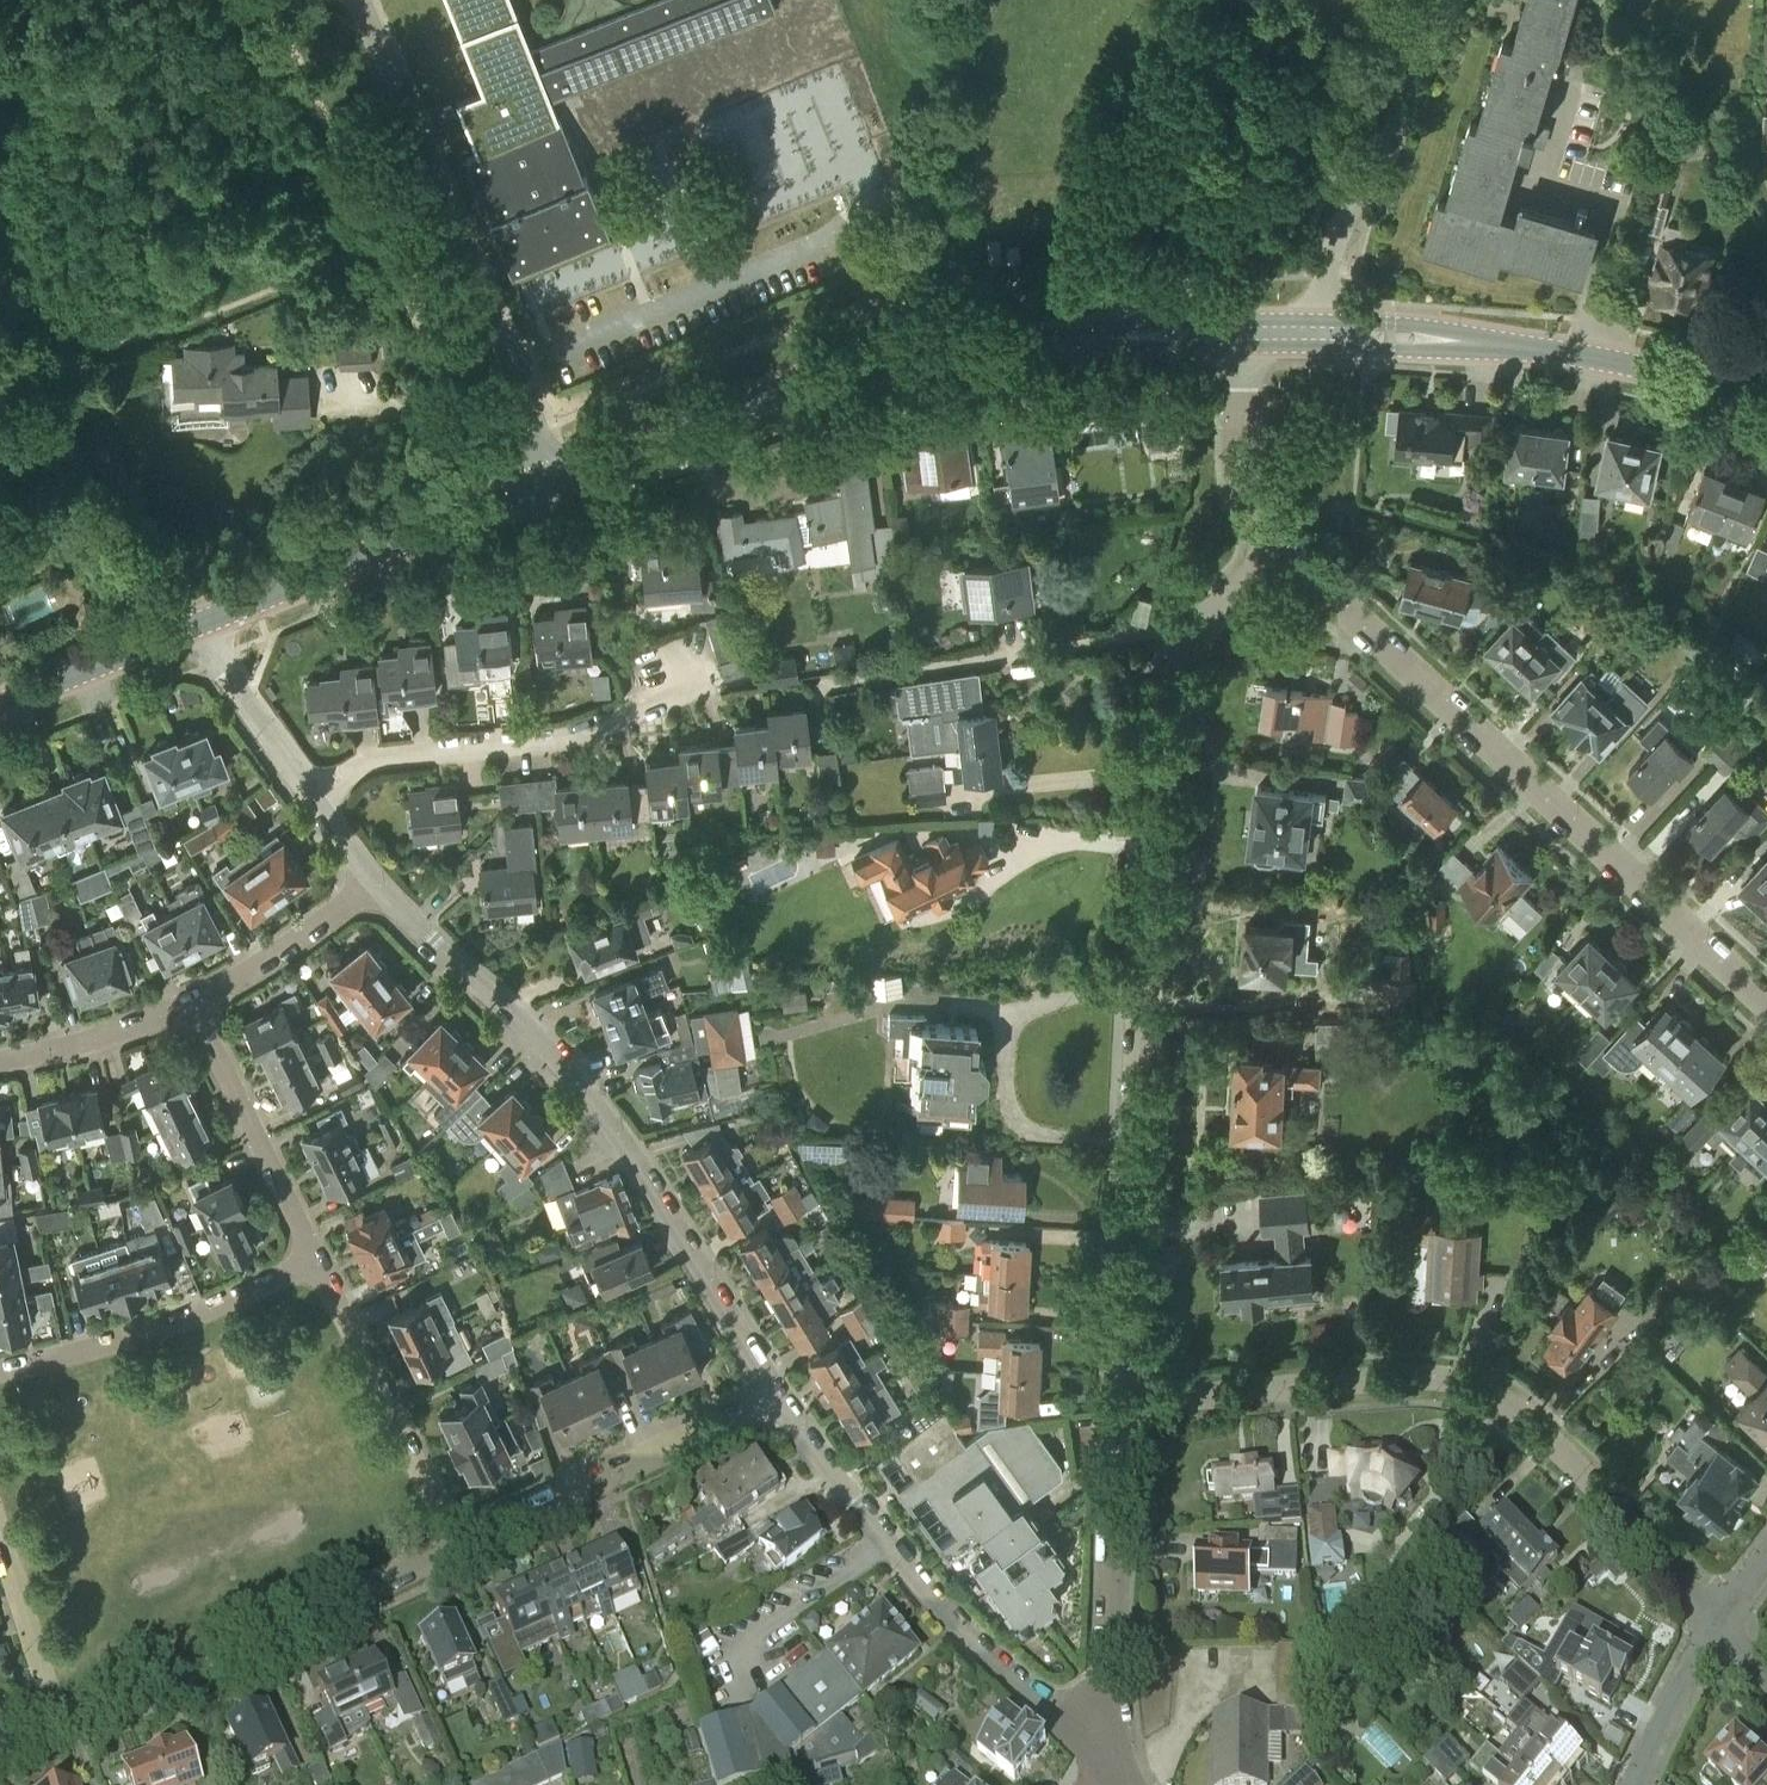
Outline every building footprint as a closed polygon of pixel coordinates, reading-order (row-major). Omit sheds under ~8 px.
[(484,92),(457,101),(478,153),(465,158),(489,216),(487,216),(508,270),(608,230),(586,176),(582,177),(559,118),(556,119),(548,99),(774,8),(771,0),(660,0),(526,53),(505,0),(447,0),(484,92)] [(1475,211),(1478,199),(1495,205),(1515,138),(1531,143),(1532,138),(1544,142),(1548,130),(1536,126),(1536,125),(1525,122),(1545,54),(1554,57),(1571,0),(1531,0),(1518,45),(1503,40),(1478,123),(1471,120),(1450,191),(1452,191),(1448,203),(1438,200),(1425,246),(1496,267),(1500,253),(1582,277),(1596,231),(1524,210),(1520,224),(1475,211)] [(1646,230),(1662,234),(1670,205),(1667,204),(1671,188),(1660,184),(1646,230)] [(1655,273),(1650,272),(1646,292),(1699,304),(1711,254),(1685,248),(1690,228),(1668,223),(1663,243),(1662,242),(1655,273)] [(999,237),(986,238),(987,262),(1000,261),(999,237)] [(1008,244),(1009,261),(1021,260),(1020,243),(1008,244)] [(372,338),(339,340),(340,369),(373,367),(372,338)] [(308,420),(305,377),(274,379),(273,362),(232,365),(231,344),(185,347),(185,356),(172,357),(174,377),(162,378),(164,412),(172,412),(172,426),(228,423),(228,409),(228,405),(230,405),(230,407),(247,406),(247,404),(274,403),(275,421),(308,420)] [(1078,423),(1137,416),(1135,399),(1131,400),(1130,395),(1131,395),(1130,389),(1130,384),(1077,385),(1078,423)] [(1493,418),(1460,415),(1419,411),(1419,412),(1403,410),(1399,453),(1461,459),(1462,443),(1470,444),(1469,445),(1490,447),(1493,418)] [(1535,473),(1540,428),(1511,425),(1506,470),(1507,470),(1506,475),(1525,477),(1526,472),(1535,473)] [(1569,432),(1540,428),(1535,473),(1545,475),(1544,479),(1562,481),(1563,477),(1564,477),(1569,432)] [(899,440),(905,483),(968,475),(962,431),(899,440)] [(1017,531),(1013,499),(1062,492),(1058,462),(1051,463),(1047,432),(1003,438),(1009,482),(992,484),(998,534),(1017,531)] [(1647,498),(1648,492),(1658,446),(1610,435),(1600,482),(1627,488),(1626,494),(1647,498)] [(893,545),(890,523),(873,525),(864,465),(838,468),(840,482),(829,484),(831,495),(803,501),(806,511),(794,514),(799,539),(847,529),(852,564),(860,563),(862,577),(897,572),(893,545)] [(1719,523),(1735,480),(1704,469),(1688,510),(1699,515),(1696,523),(1716,530),(1719,523)] [(1766,492),(1735,480),(1719,523),(1731,527),(1728,535),(1746,542),(1749,534),(1750,535),(1766,492)] [(1530,517),(1533,487),(1523,486),(1520,516),(1530,517)] [(1533,487),(1530,517),(1540,519),(1544,488),(1533,487)] [(1600,495),(1583,494),(1580,540),(1595,540),(1596,528),(1598,528),(1600,495)] [(799,539),(794,514),(741,521),(740,512),(719,515),(720,520),(716,522),(718,532),(721,533),(724,555),(779,547),(781,560),(803,557),(799,539)] [(890,523),(893,545),(911,543),(907,513),(890,515),(890,523)] [(1685,525),(1671,519),(1660,546),(1674,552),(1685,525)] [(697,580),(693,537),(661,540),(661,547),(640,549),(644,597),(690,592),(691,608),(712,606),(709,579),(697,580)] [(1758,545),(1747,569),(1764,577),(1766,569),(1766,549),(1758,545)] [(1030,603),(1027,578),(1025,560),(962,567),(968,611),(1030,603)] [(1465,601),(1481,605),(1487,582),(1411,561),(1406,583),(1466,599),(1465,601)] [(1466,599),(1406,583),(1400,603),(1468,621),(1476,620),(1481,605),(1465,601),(1466,599)] [(589,657),(585,621),(583,604),(561,607),(560,615),(533,618),(537,651),(554,649),(555,660),(589,657)] [(1485,621),(1499,624),(1503,608),(1489,605),(1485,621)] [(1721,616),(1705,608),(1693,633),(1709,640),(1721,616)] [(709,634),(738,625),(733,611),(733,609),(704,618),(709,634)] [(1510,669),(1546,630),(1524,609),(1487,648),(1510,669)] [(476,669),(507,666),(510,666),(504,613),(483,615),(482,623),(454,626),(458,660),(475,658),(476,669)] [(1065,637),(1086,634),(1084,619),(1063,623),(1065,637)] [(742,638),(738,625),(709,634),(713,648),(742,638)] [(1569,651),(1546,630),(1510,669),(1532,690),(1549,672),(1555,678),(1572,659),(1567,654),(1569,651)] [(1707,646),(1695,634),(1683,647),(1694,659),(1707,646)] [(746,652),(742,638),(713,648),(717,661),(746,652)] [(1752,639),(1743,655),(1758,663),(1766,647),(1752,639)] [(850,641),(832,644),(836,666),(854,662),(850,641)] [(379,663),(370,664),(372,687),(381,686),(381,688),(398,687),(399,698),(433,695),(428,642),(406,645),(405,652),(378,655),(379,663)] [(1724,671),(1735,659),(1713,645),(1676,684),(1687,695),(1716,663),(1724,671)] [(765,648),(748,650),(758,683),(796,677),(793,655),(767,659),(765,648)] [(751,669),(746,652),(717,661),(723,678),(751,669)] [(372,687),(370,664),(370,663),(347,665),(346,673),(320,676),(320,678),(305,680),(308,710),(340,707),(341,719),(375,715),(372,687)] [(1576,731),(1623,679),(1622,679),(1624,676),(1611,664),(1601,676),(1592,668),(1583,678),(1582,677),(1553,710),(1576,731)] [(959,747),(996,743),(992,711),(978,712),(973,671),(895,683),(899,716),(900,716),(903,737),(927,734),(929,750),(945,748),(959,747)] [(1646,699),(1623,679),(1576,731),(1600,752),(1629,720),(1628,719),(1638,709),(1646,699)] [(1331,700),(1332,695),(1267,686),(1261,722),(1283,725),(1284,719),(1316,724),(1314,738),(1353,743),(1358,712),(1346,710),(1347,703),(1331,700)] [(854,706),(851,691),(827,695),(830,710),(854,706)] [(767,720),(773,758),(808,755),(803,706),(766,710),(767,720)] [(773,758),(767,720),(733,724),(735,744),(739,772),(774,768),(773,758)] [(1714,764),(1741,735),(1730,726),(1703,754),(1714,764)] [(204,731),(174,742),(190,781),(195,794),(213,787),(207,774),(225,768),(217,748),(211,750),(204,731)] [(1751,745),(1741,735),(1714,764),(1724,774),(1751,745)] [(1642,785),(1653,795),(1687,758),(1676,748),(1676,749),(1662,736),(1629,772),(1631,774),(1628,778),(1639,788),(1642,785)] [(190,781),(174,742),(173,738),(153,746),(154,750),(144,755),(159,794),(164,805),(177,800),(173,788),(190,781)] [(739,772),(735,744),(714,746),(714,742),(678,746),(679,755),(684,794),(719,790),(718,781),(740,779),(739,772)] [(1384,775),(1402,755),(1403,754),(1390,742),(1364,771),(1384,775)] [(996,743),(959,747),(961,764),(952,765),(954,779),(1000,774),(996,743)] [(837,761),(854,759),(852,746),(838,748),(836,749),(837,761)] [(840,780),(835,750),(818,752),(821,783),(840,780)] [(684,794),(679,755),(644,759),(646,779),(650,807),(685,803),(684,794)] [(1412,765),(1402,755),(1384,775),(1381,777),(1382,784),(1400,800),(1398,802),(1417,818),(1421,814),(1435,827),(1455,805),(1423,775),(1421,776),(1411,767),(1412,765)] [(917,804),(945,801),(942,765),(907,769),(909,791),(916,791),(917,804)] [(67,778),(87,828),(104,821),(109,832),(123,827),(118,816),(120,815),(102,769),(88,775),(86,771),(67,778)] [(1376,779),(1348,775),(1344,799),(1374,804),(1376,779)] [(554,785),(558,785),(556,776),(535,778),(537,807),(556,805),(554,785)] [(65,784),(35,796),(53,842),(57,852),(91,838),(87,828),(67,778),(64,780),(65,784)] [(535,778),(516,780),(519,808),(537,807),(535,778)] [(624,778),(589,782),(594,829),(629,826),(628,817),(651,815),(650,807),(646,779),(625,781),(624,778)] [(519,808),(516,780),(498,781),(501,810),(519,808)] [(589,782),(558,785),(554,785),(556,805),(559,833),(594,829),(589,782)] [(459,836),(454,786),(408,791),(413,840),(459,836)] [(1311,792),(1258,786),(1251,846),(1256,847),(1254,858),(1259,861),(1271,863),(1276,861),(1277,849),(1304,853),(1308,816),(1324,818),(1327,795),(1311,793),(1311,792)] [(1713,799),(1688,827),(1690,829),(1686,832),(1697,842),(1701,839),(1712,849),(1731,828),(1747,842),(1766,820),(1766,812),(1745,791),(1739,798),(1725,786),(1713,799)] [(2,809),(20,855),(21,854),(26,865),(41,860),(36,848),(53,842),(35,796),(2,809)] [(150,797),(138,802),(143,815),(155,811),(150,797)] [(143,815),(138,802),(121,809),(139,852),(141,852),(155,845),(148,827),(148,828),(143,815)] [(211,823),(223,817),(217,802),(200,809),(206,825),(211,823)] [(232,810),(223,817),(233,830),(242,824),(232,811),(232,810)] [(233,830),(223,817),(211,823),(222,838),(233,830)] [(190,851),(203,844),(196,832),(183,839),(190,851)] [(248,852),(278,895),(306,875),(276,833),(248,852)] [(835,852),(834,834),(814,835),(816,854),(835,852)] [(905,856),(896,837),(853,858),(862,878),(879,870),(899,913),(973,878),(969,871),(986,863),(976,841),(959,849),(955,841),(947,845),(942,835),(925,843),(929,853),(916,859),(913,852),(905,856)] [(161,856),(155,845),(141,852),(147,864),(161,856)] [(1439,866),(1441,868),(1452,877),(1492,915),(1505,901),(1512,907),(1509,910),(1528,926),(1542,911),(1517,888),(1531,874),(1502,847),(1479,872),(1467,861),(1466,862),(1452,849),(1439,866)] [(278,895),(248,852),(228,866),(226,863),(213,872),(228,893),(232,890),(249,915),(278,895)] [(1743,885),(1757,898),(1756,904),(1764,912),(1766,911),(1766,860),(1743,885)] [(479,870),(484,913),(534,908),(530,864),(479,870)] [(74,878),(82,896),(115,883),(107,865),(74,878)] [(35,887),(30,875),(14,881),(19,894),(35,887)] [(172,911),(192,949),(220,935),(201,899),(205,896),(197,881),(177,892),(179,896),(167,902),(172,911)] [(32,896),(39,924),(53,921),(46,891),(32,896)] [(192,949),(172,911),(161,917),(154,904),(142,910),(135,895),(119,902),(133,933),(145,928),(164,964),(192,949)] [(39,924),(32,896),(18,900),(22,929),(39,924)] [(633,949),(632,948),(625,928),(639,922),(636,917),(652,911),(647,898),(612,911),(614,918),(569,935),(577,956),(580,954),(585,967),(631,950),(633,949)] [(1446,901),(1433,901),(1433,923),(1446,923),(1446,901)] [(1279,927),(1245,924),(1241,974),(1286,978),(1287,967),(1318,970),(1319,957),(1307,956),(1310,920),(1285,918),(1280,922),(1279,927)] [(135,978),(131,966),(137,963),(132,950),(126,953),(115,921),(93,929),(113,986),(135,978)] [(113,986),(93,929),(74,935),(79,952),(61,958),(75,999),(113,986)] [(632,948),(633,949),(631,950),(637,963),(676,948),(693,942),(689,934),(675,931),(670,933),(632,948)] [(1577,998),(1614,959),(1590,936),(1559,969),(1567,977),(1562,983),(1577,998)] [(16,964),(3,966),(9,1007),(37,1003),(28,944),(13,947),(16,964)] [(351,998),(386,970),(364,944),(330,972),(351,998)] [(1560,954),(1550,947),(1535,968),(1538,970),(1535,973),(1542,978),(1560,954)] [(1384,980),(1384,1013),(1384,1018),(1417,1018),(1417,980),(1412,980),(1413,952),(1393,952),(1394,980),(1384,980)] [(3,966),(1,955),(0,955),(0,1015),(10,1013),(9,1007),(3,966)] [(731,987),(746,984),(740,959),(725,963),(731,987)] [(1638,981),(1614,959),(1577,998),(1591,1010),(1596,1005),(1607,1015),(1638,981)] [(386,970),(351,998),(373,1025),(407,997),(386,970)] [(717,990),(730,987),(727,970),(718,972),(714,978),(717,990)] [(605,1020),(641,1006),(638,997),(654,990),(647,972),(630,978),(594,992),(605,1020)] [(901,995),(900,975),(867,978),(868,998),(901,995)] [(804,990),(780,993),(782,1007),(806,1004),(804,990)] [(326,1016),(337,1009),(326,993),(315,1000),(326,1016)] [(254,1050),(295,1030),(287,1013),(301,1007),(296,996),(282,1003),(281,1002),(241,1022),(254,1050)] [(1659,1070),(1695,1031),(1667,1005),(1648,1026),(1637,1017),(1607,1051),(1619,1062),(1623,1064),(1627,1065),(1631,1065),(1635,1063),(1638,1061),(1643,1055),(1659,1070)] [(644,1013),(641,1006),(605,1020),(616,1049),(652,1035),(652,1034),(668,1027),(660,1007),(644,1013)] [(694,1042),(696,1051),(711,1048),(718,1094),(740,1090),(735,1059),(742,1058),(734,1008),(690,1015),(694,1042)] [(337,1009),(326,1016),(337,1032),(348,1025),(337,1009)] [(694,1042),(693,1042),(685,1010),(674,1013),(683,1045),(694,1042)] [(972,1052),(974,1028),(922,1024),(923,1015),(887,1012),(886,1032),(900,1033),(899,1052),(914,1053),(914,1056),(916,1056),(915,1075),(913,1074),(913,1077),(914,1077),(914,1079),(917,1079),(915,1103),(918,1103),(917,1115),(967,1119),(968,1106),(969,1106),(971,1082),(974,1082),(983,1074),(984,1062),(975,1053),(972,1052)] [(431,1072),(461,1040),(439,1019),(408,1051),(409,1051),(400,1060),(409,1069),(418,1060),(431,1072)] [(1317,1022),(1316,1055),(1356,1053),(1357,1021),(1317,1022)] [(1588,1064),(1612,1038),(1599,1026),(1575,1052),(1588,1064)] [(295,1030),(254,1050),(256,1053),(258,1052),(269,1076),(307,1057),(296,1034),(297,1033),(295,1030)] [(1695,1031),(1659,1070),(1687,1096),(1723,1057),(1695,1031)] [(321,1051),(336,1043),(330,1032),(315,1039),(321,1051)] [(461,1040),(431,1072),(422,1081),(444,1102),(433,1113),(446,1126),(449,1124),(481,1090),(469,1079),(485,1063),(461,1040)] [(694,1042),(683,1045),(669,1049),(672,1061),(661,1064),(661,1063),(639,1068),(632,1076),(635,1088),(646,1092),(650,1109),(669,1104),(669,1103),(699,1096),(690,1058),(698,1056),(696,1051),(694,1042)] [(341,1055),(336,1043),(321,1051),(326,1062),(341,1055)] [(396,1064),(384,1051),(363,1071),(374,1087),(396,1064)] [(148,1101),(187,1082),(174,1055),(135,1074),(135,1075),(121,1082),(126,1092),(140,1085),(148,1101)] [(1319,1065),(1287,1064),(1262,1062),(1262,1056),(1237,1055),(1233,1132),(1281,1134),(1283,1090),(1291,1090),(1291,1081),(1318,1082),(1319,1065)] [(321,1085),(307,1057),(269,1076),(283,1103),(321,1085)] [(336,1081),(342,1094),(363,1083),(357,1071),(336,1081)] [(187,1082),(148,1101),(161,1127),(198,1109),(185,1085),(188,1083),(187,1082)] [(723,1114),(776,1100),(779,1099),(774,1083),(718,1098),(723,1114)] [(1766,1118),(1766,1099),(1751,1084),(1704,1134),(1715,1144),(1723,1136),(1737,1149),(1766,1118)] [(481,1090),(449,1124),(455,1131),(457,1133),(459,1134),(461,1135),(463,1136),(465,1136),(468,1136),(470,1136),(472,1135),(474,1135),(476,1133),(478,1132),(485,1125),(499,1142),(532,1112),(510,1088),(493,1104),(481,1090)] [(95,1089),(66,1096),(76,1136),(105,1129),(95,1089)] [(76,1136),(66,1096),(37,1103),(47,1143),(76,1136)] [(1669,1121),(1679,1130),(1698,1109),(1688,1100),(1669,1121)] [(12,1116),(11,1105),(0,1106),(0,1117),(12,1116)] [(315,1166),(359,1145),(353,1133),(347,1136),(339,1121),(345,1118),(340,1106),(316,1117),(321,1128),(301,1138),(315,1166)] [(211,1136),(198,1109),(161,1127),(174,1154),(211,1136)] [(532,1112),(499,1142),(510,1155),(497,1167),(505,1177),(496,1185),(507,1197),(533,1178),(521,1165),(553,1136),(532,1112)] [(384,1132),(394,1127),(389,1116),(378,1121),(384,1132)] [(1737,1149),(1747,1159),(1746,1160),(1760,1174),(1766,1167),(1766,1118),(1737,1149)] [(1597,1137),(1608,1127),(1600,1119),(1589,1129),(1597,1137)] [(698,1178),(726,1161),(726,1162),(742,1153),(743,1152),(742,1151),(738,1144),(729,1144),(720,1132),(714,1121),(682,1129),(693,1147),(682,1153),(698,1178)] [(124,1143),(139,1139),(136,1126),(120,1130),(124,1143)] [(394,1127),(384,1132),(389,1143),(399,1138),(394,1127)] [(1608,1127),(1597,1137),(1605,1145),(1615,1136),(1608,1127)] [(124,1143),(120,1130),(105,1133),(111,1159),(127,1155),(124,1143)] [(796,1135),(795,1155),(848,1157),(849,1137),(796,1135)] [(142,1151),(139,1139),(124,1143),(127,1155),(142,1151)] [(359,1145),(315,1166),(329,1194),(380,1169),(372,1152),(364,1155),(359,1145)] [(21,1162),(37,1158),(34,1147),(18,1151),(21,1162)] [(958,1151),(957,1175),(954,1175),(954,1190),(958,1191),(958,1205),(1019,1209),(1021,1175),(1001,1174),(1002,1154),(958,1151)] [(415,1154),(414,1153),(390,1165),(397,1179),(421,1167),(415,1154)] [(600,1181),(574,1192),(572,1188),(574,1187),(561,1157),(540,1173),(550,1198),(554,1196),(565,1224),(570,1222),(629,1199),(618,1173),(600,1180),(600,1181)] [(40,1170),(37,1158),(21,1162),(24,1174),(40,1170)] [(726,1161),(698,1178),(713,1203),(741,1186),(726,1162),(726,1161)] [(0,1165),(0,1212),(12,1211),(11,1193),(9,1173),(2,1173),(1,1165),(0,1165)] [(441,1173),(432,1179),(438,1189),(447,1183),(441,1173)] [(208,1224),(238,1209),(246,1205),(231,1176),(194,1194),(208,1224)] [(741,1187),(741,1186),(713,1203),(728,1228),(767,1204),(763,1197),(767,1194),(756,1177),(741,1187)] [(58,1180),(49,1182),(51,1193),(61,1191),(58,1180)] [(776,1210),(806,1192),(803,1187),(798,1190),(794,1182),(769,1198),(776,1210)] [(102,1186),(90,1187),(93,1203),(97,1202),(104,1201),(102,1186)] [(93,1203),(90,1187),(77,1189),(79,1205),(93,1203)] [(806,1192),(776,1210),(784,1223),(814,1205),(806,1192)] [(1279,1259),(1224,1263),(1227,1304),(1245,1302),(1245,1305),(1263,1304),(1263,1294),(1313,1290),(1310,1256),(1303,1257),(1301,1230),(1308,1229),(1305,1192),(1261,1196),(1264,1233),(1277,1232),(1279,1259)] [(915,1198),(901,1197),(860,1195),(844,1194),(843,1215),(859,1216),(859,1217),(913,1220),(915,1198)] [(145,1228),(165,1220),(154,1196),(137,1201),(145,1228)] [(629,1199),(570,1222),(565,1224),(573,1244),(591,1237),(617,1226),(617,1227),(636,1219),(629,1199)] [(74,1205),(36,1211),(38,1223),(75,1217),(74,1205)] [(358,1254),(427,1221),(437,1216),(432,1206),(421,1212),(423,1217),(419,1219),(416,1213),(406,1218),(406,1217),(392,1224),(385,1208),(365,1217),(361,1210),(344,1218),(348,1225),(346,1226),(358,1254)] [(450,1208),(437,1214),(446,1235),(459,1229),(450,1208)] [(238,1209),(208,1224),(225,1258),(240,1251),(243,1252),(250,1249),(250,1246),(255,1244),(254,1242),(262,1238),(255,1223),(246,1227),(238,1209)] [(1476,1296),(1477,1272),(1480,1233),(1435,1230),(1436,1226),(1431,1226),(1432,1215),(1406,1213),(1404,1241),(1430,1243),(1426,1293),(1434,1294),(1433,1299),(1449,1300),(1449,1295),(1476,1296)] [(17,1266),(11,1236),(18,1235),(13,1215),(0,1217),(0,1269),(17,1266)] [(177,1236),(189,1232),(183,1217),(171,1222),(177,1236)] [(964,1237),(965,1220),(935,1219),(933,1234),(964,1237)] [(432,1232),(427,1221),(358,1254),(371,1281),(374,1280),(377,1287),(402,1275),(398,1268),(411,1262),(403,1245),(432,1232)] [(753,1270),(798,1242),(794,1235),(784,1233),(773,1239),(766,1227),(738,1244),(753,1270)] [(127,1247),(142,1289),(168,1280),(157,1244),(159,1243),(154,1228),(124,1237),(127,1247)] [(195,1246),(189,1232),(177,1236),(183,1250),(195,1246)] [(808,1236),(798,1242),(753,1270),(768,1294),(796,1277),(790,1266),(805,1257),(803,1253),(815,1246),(808,1236)] [(615,1238),(577,1254),(580,1261),(582,1264),(619,1249),(615,1238)] [(981,1271),(1026,1273),(1028,1242),(981,1239),(980,1255),(982,1255),(981,1271)] [(652,1269),(639,1240),(619,1249),(582,1264),(589,1280),(597,1276),(603,1290),(652,1269)] [(538,1250),(542,1262),(571,1254),(566,1242),(538,1250)] [(117,1259),(100,1264),(111,1298),(113,1303),(143,1293),(142,1289),(127,1247),(115,1251),(117,1259)] [(577,1254),(576,1251),(557,1259),(561,1269),(580,1261),(577,1254)] [(1702,1252),(1701,1253),(1679,1276),(1695,1291),(1718,1267),(1702,1252)] [(111,1298),(100,1264),(93,1267),(89,1255),(88,1255),(72,1260),(75,1270),(74,1271),(85,1306),(111,1298)] [(48,1259),(37,1262),(40,1273),(51,1271),(48,1259)] [(853,1260),(842,1266),(848,1276),(859,1269),(853,1260)] [(0,1269),(0,1299),(23,1294),(17,1266),(0,1269)] [(1026,1273),(981,1271),(975,1270),(974,1287),(978,1290),(978,1304),(1024,1307),(1026,1273)] [(1700,1289),(1718,1306),(1735,1288),(1718,1271),(1700,1289)] [(675,1287),(669,1272),(641,1284),(648,1299),(675,1287)] [(796,1277),(768,1294),(783,1318),(832,1288),(838,1285),(832,1274),(821,1281),(818,1278),(803,1287),(796,1277)] [(23,1294),(0,1299),(0,1330),(7,1328),(8,1334),(26,1331),(25,1325),(29,1324),(25,1306),(38,1303),(40,1310),(54,1307),(53,1297),(51,1288),(23,1294)] [(838,1299),(832,1288),(783,1318),(799,1343),(827,1326),(820,1315),(835,1306),(833,1302),(838,1299)] [(480,1306),(492,1300),(487,1289),(475,1295),(480,1306)] [(402,1344),(451,1320),(451,1319),(442,1323),(437,1314),(448,1309),(439,1291),(389,1316),(402,1344)] [(1585,1291),(1572,1308),(1568,1305),(1551,1329),(1557,1333),(1546,1348),(1552,1353),(1549,1357),(1564,1368),(1567,1364),(1573,1368),(1614,1312),(1585,1291)] [(847,1326),(872,1310),(865,1298),(839,1313),(847,1326)] [(492,1300),(480,1306),(485,1317),(498,1311),(492,1300)] [(929,1318),(968,1321),(969,1306),(940,1303),(940,1307),(921,1306),(920,1317),(929,1318)] [(664,1331),(650,1337),(672,1385),(701,1372),(692,1353),(708,1346),(687,1310),(659,1323),(664,1331)] [(872,1310),(847,1326),(855,1338),(879,1322),(872,1310)] [(968,1321),(929,1318),(928,1328),(939,1330),(939,1332),(968,1334),(968,1321)] [(451,1320),(402,1344),(416,1371),(443,1358),(448,1369),(470,1358),(451,1320)] [(488,1357),(513,1346),(509,1330),(481,1343),(488,1357)] [(672,1385),(650,1337),(635,1344),(632,1335),(605,1348),(623,1386),(636,1380),(644,1398),(672,1385)] [(824,1385),(862,1361),(847,1337),(809,1360),(824,1385)] [(995,1370),(1037,1372),(1039,1340),(992,1338),(991,1352),(996,1352),(995,1370)] [(513,1346),(488,1357),(471,1365),(478,1379),(479,1381),(480,1381),(508,1367),(507,1366),(518,1362),(513,1346)] [(623,1386),(605,1348),(577,1360),(582,1368),(568,1375),(590,1423),(618,1410),(610,1392),(623,1386)] [(938,1363),(938,1349),(925,1349),(925,1363),(938,1363)] [(1741,1349),(1726,1364),(1754,1392),(1740,1407),(1766,1433),(1766,1374),(1741,1349)] [(879,1351),(862,1361),(824,1385),(839,1409),(883,1383),(874,1369),(886,1362),(879,1351)] [(979,1396),(978,1411),(977,1424),(982,1423),(1003,1420),(1004,1403),(1035,1405),(1037,1372),(995,1370),(994,1387),(989,1387),(989,1397),(979,1396)] [(590,1423),(568,1375),(553,1382),(550,1373),(524,1385),(538,1425),(553,1417),(562,1436),(590,1423)] [(479,1381),(478,1379),(459,1388),(465,1399),(439,1412),(452,1439),(498,1417),(480,1381),(479,1381)] [(883,1383),(839,1409),(854,1435),(882,1418),(874,1405),(890,1395),(883,1383)] [(947,1407),(940,1395),(910,1416),(918,1428),(947,1407)] [(953,1416),(952,1415),(947,1407),(918,1428),(874,1461),(897,1492),(964,1443),(955,1431),(953,1416)] [(1703,1433),(1714,1419),(1703,1410),(1667,1455),(1693,1476),(1681,1490),(1689,1497),(1686,1502),(1686,1504),(1708,1522),(1711,1522),(1716,1515),(1722,1520),(1757,1477),(1703,1433)] [(978,1411),(952,1415),(953,1416),(955,1431),(964,1443),(979,1432),(976,1429),(983,1428),(982,1423),(977,1424),(978,1411)] [(498,1417),(452,1439),(448,1441),(458,1461),(462,1459),(469,1474),(509,1455),(508,1453),(522,1447),(516,1435),(515,1436),(504,1414),(498,1417)] [(964,1443),(897,1492),(946,1559),(948,1558),(962,1577),(974,1569),(998,1551),(1003,1558),(1041,1527),(1024,1503),(1061,1476),(1059,1463),(1028,1419),(987,1425),(979,1432),(964,1443)] [(524,1429),(531,1447),(541,1443),(533,1425),(524,1429)] [(1408,1494),(1421,1478),(1400,1461),(1400,1458),(1397,1458),(1393,1454),(1392,1451),(1331,1457),(1333,1477),(1349,1475),(1351,1500),(1363,1499),(1364,1506),(1367,1509),(1374,1511),(1381,1510),(1385,1505),(1393,1513),(1398,1507),(1405,1509),(1412,1502),(1408,1494)] [(550,1471),(545,1453),(529,1460),(537,1477),(550,1471)] [(707,1513),(763,1474),(752,1458),(740,1467),(736,1461),(719,1472),(723,1478),(712,1486),(706,1477),(690,1488),(705,1510),(707,1513)] [(1274,1494),(1271,1465),(1255,1467),(1255,1465),(1234,1467),(1234,1469),(1214,1470),(1215,1478),(1208,1479),(1209,1491),(1216,1493),(1217,1499),(1274,1494)] [(693,1518),(681,1526),(683,1528),(646,1553),(653,1562),(693,1532),(700,1528),(708,1539),(725,1527),(726,1528),(777,1494),(785,1487),(774,1471),(765,1477),(763,1474),(707,1513),(705,1510),(693,1518)] [(1301,1523),(1298,1493),(1279,1495),(1282,1525),(1301,1523)] [(681,1526),(693,1518),(687,1508),(675,1515),(681,1526)] [(1500,1564),(1530,1535),(1506,1510),(1482,1533),(1475,1525),(1465,1516),(1444,1536),(1455,1547),(1462,1541),(1482,1562),(1490,1554),(1500,1564)] [(803,1512),(776,1533),(773,1529),(759,1540),(770,1555),(763,1561),(774,1576),(782,1570),(783,1570),(825,1538),(813,1522),(812,1523),(803,1512)] [(1339,1512),(1305,1516),(1304,1516),(1307,1544),(1342,1541),(1339,1512)] [(1258,1545),(1248,1550),(1237,1549),(1237,1545),(1212,1544),(1211,1549),(1199,1548),(1197,1592),(1247,1594),(1247,1573),(1296,1575),(1298,1531),(1269,1530),(1269,1526),(1259,1527),(1258,1545)] [(1063,1558),(1041,1527),(1003,1558),(1043,1613),(1057,1603),(1059,1589),(1050,1575),(1062,1567),(1063,1558)] [(747,1532),(712,1551),(724,1566),(734,1561),(740,1569),(762,1552),(747,1532)] [(1539,1544),(1530,1535),(1500,1564),(1511,1576),(1516,1570),(1530,1584),(1558,1557),(1543,1541),(1539,1544)] [(585,1559),(612,1616),(613,1616),(608,1606),(639,1592),(633,1581),(630,1583),(613,1547),(609,1548),(605,1546),(598,1550),(597,1554),(585,1559)] [(1003,1558),(998,1551),(974,1569),(987,1588),(986,1594),(994,1604),(999,1604),(1019,1630),(1043,1613),(1003,1558)] [(612,1616),(585,1559),(559,1571),(585,1627),(586,1627),(583,1621),(603,1612),(607,1619),(612,1616)] [(559,1571),(532,1584),(554,1631),(558,1641),(573,1634),(569,1626),(581,1620),(585,1628),(585,1627),(559,1571)] [(1592,1576),(1587,1571),(1579,1578),(1584,1583),(1592,1576)] [(855,1581),(845,1589),(855,1602),(865,1593),(855,1581)] [(554,1631),(532,1584),(510,1594),(507,1592),(499,1596),(498,1600),(494,1601),(505,1624),(497,1627),(496,1625),(495,1626),(483,1632),(487,1640),(486,1640),(503,1677),(520,1669),(522,1663),(515,1648),(554,1631)] [(1539,1610),(1529,1600),(1528,1599),(1507,1619),(1518,1630),(1539,1610)] [(842,1675),(898,1630),(880,1608),(825,1652),(825,1653),(842,1675)] [(1504,1647),(1518,1661),(1542,1683),(1553,1693),(1562,1677),(1610,1704),(1633,1664),(1626,1661),(1634,1648),(1602,1630),(1603,1628),(1571,1610),(1544,1658),(1509,1638),(1504,1647)] [(481,1685),(471,1665),(472,1664),(452,1621),(418,1637),(438,1680),(440,1679),(444,1688),(463,1680),(468,1690),(481,1685)] [(916,1653),(898,1630),(842,1675),(860,1697),(861,1698),(916,1653)] [(862,1743),(839,1714),(860,1697),(842,1675),(825,1653),(750,1713),(786,1757),(789,1769),(834,1757),(853,1751),(862,1743)] [(373,1659),(344,1672),(363,1712),(380,1704),(386,1717),(396,1712),(410,1719),(421,1714),(403,1677),(385,1685),(373,1659)] [(1542,1683),(1518,1661),(1513,1668),(1501,1681),(1524,1702),(1537,1688),(1542,1683)] [(363,1712),(344,1672),(316,1686),(332,1720),(317,1727),(329,1752),(345,1745),(341,1738),(352,1733),(353,1735),(370,1727),(363,1712)] [(653,1674),(641,1680),(648,1695),(661,1689),(653,1674)] [(519,1719),(501,1680),(485,1687),(504,1726),(519,1719)] [(648,1695),(641,1680),(628,1686),(635,1701),(648,1695)] [(909,1703),(921,1712),(931,1699),(919,1690),(909,1703)] [(1303,1709),(1307,1693),(1277,1693),(1277,1710),(1286,1710),(1303,1709)] [(591,1708),(598,1723),(611,1717),(604,1702),(591,1708)] [(598,1723),(591,1708),(578,1714),(585,1729),(598,1723)] [(298,1769),(280,1731),(275,1733),(264,1709),(227,1726),(248,1772),(274,1759),(282,1776),(298,1769)] [(1014,1780),(1046,1739),(1027,1724),(1027,1725),(1008,1709),(977,1748),(997,1764),(996,1766),(1014,1780)] [(1277,1710),(1266,1710),(1212,1712),(1214,1784),(1267,1784),(1266,1735),(1286,1734),(1286,1710),(1277,1710)] [(882,1723),(873,1711),(859,1722),(869,1734),(882,1723)] [(1519,1731),(1567,1771),(1570,1767),(1574,1770),(1583,1759),(1579,1756),(1584,1750),(1535,1711),(1519,1731)] [(750,1713),(697,1729),(713,1781),(714,1784),(738,1784),(753,1780),(770,1775),(789,1769),(786,1757),(750,1713)] [(427,1717),(411,1724),(425,1752),(442,1745),(427,1717)] [(535,1740),(552,1732),(546,1718),(529,1725),(535,1740)] [(1619,1750),(1626,1738),(1613,1730),(1606,1742),(1619,1750)] [(1735,1734),(1734,1735),(1729,1730),(1717,1744),(1722,1749),(1706,1768),(1707,1768),(1704,1771),(1700,1781),(1704,1784),(1766,1784),(1766,1762),(1735,1734)] [(1499,1755),(1535,1784),(1562,1784),(1568,1777),(1565,1774),(1567,1771),(1519,1731),(1499,1755)] [(1435,1750),(1457,1773),(1469,1761),(1447,1738),(1435,1750)] [(567,1743),(571,1769),(587,1767),(583,1741),(567,1743)] [(550,1782),(565,1775),(560,1742),(536,1754),(550,1782)] [(164,1784),(210,1784),(208,1780),(199,1784),(184,1744),(169,1750),(168,1748),(152,1754),(164,1784)] [(1499,1755),(1486,1746),(1468,1767),(1491,1784),(1535,1784),(1499,1755)] [(1457,1773),(1435,1750),(1423,1761),(1445,1784),(1457,1773)] [(857,1766),(853,1751),(834,1757),(838,1771),(857,1766)] [(959,1753),(950,1763),(970,1781),(980,1771),(959,1753)] [(152,1754),(148,1755),(149,1758),(121,1768),(127,1784),(164,1784),(152,1754)] [(550,1782),(536,1754),(522,1760),(534,1784),(544,1784),(550,1782)] [(838,1771),(834,1757),(789,1769),(791,1784),(838,1784),(842,1784),(838,1771)] [(522,1760),(509,1766),(518,1784),(534,1784),(522,1760)] [(307,1770),(314,1784),(332,1784),(322,1764),(307,1770)] [(509,1766),(495,1773),(501,1784),(518,1784),(509,1766)] [(495,1773),(482,1779),(485,1784),(501,1784),(495,1773)] [(770,1775),(753,1780),(754,1784),(774,1784),(770,1775)] [(955,1778),(954,1780),(948,1775),(940,1784),(965,1784),(955,1778)]
